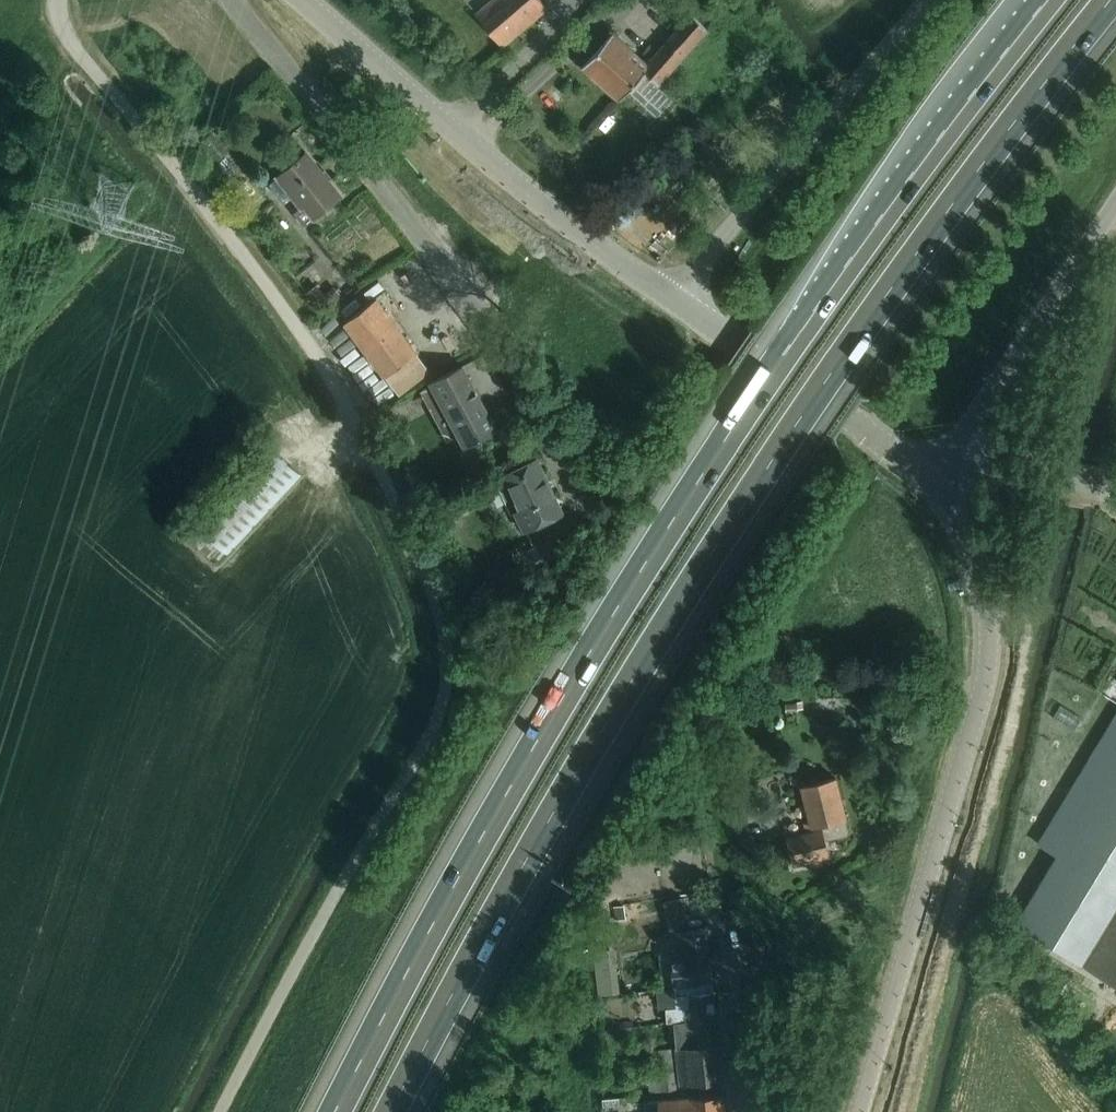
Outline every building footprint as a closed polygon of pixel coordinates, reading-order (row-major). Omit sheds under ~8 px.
[(519,32),(549,9),(542,0),(491,0),(475,12),(502,46),(519,32)] [(658,83),(707,28),(689,12),(652,56),(654,58),(649,63),(612,31),(596,50),(582,66),(619,99),(644,71),(658,83)] [(723,67),(733,59),(722,48),(713,57),(723,67)] [(341,194),(307,151),(269,182),(283,200),(294,192),(303,204),(293,212),(303,224),(341,194)] [(376,297),(344,321),(384,375),(416,352),(376,297)] [(465,446),(497,430),(462,364),(430,381),(431,384),(422,389),(448,439),(458,433),(465,446)] [(190,518),(180,529),(216,564),(227,553),(228,553),(287,490),(302,474),(291,465),(267,442),(193,520),(190,518)] [(536,458),(503,474),(518,506),(512,509),(522,530),(528,528),(562,512),(536,458)] [(539,577),(567,562),(565,557),(567,555),(557,534),(521,551),(532,573),(536,571),(539,577)] [(785,711),(798,710),(798,708),(803,707),(802,701),(784,701),(785,711)] [(1037,842),(1057,854),(1016,922),(1115,983),(1115,713),(1037,842)] [(793,863),(828,854),(825,839),(849,832),(835,776),(801,785),(812,829),(787,836),(793,863)] [(674,987),(712,982),(708,949),(704,924),(669,929),(674,954),(669,955),(674,985),(674,987)] [(600,993),(622,991),(621,962),(599,964),(600,993)] [(676,1005),(668,1006),(669,1021),(716,1016),(712,982),(674,987),(676,1005)] [(722,1079),(716,1016),(669,1021),(668,1021),(669,1034),(675,1034),(676,1047),(680,1084),(722,1079)] [(649,1091),(673,1089),(677,1088),(671,1047),(658,1048),(661,1071),(647,1072),(649,1091)] [(724,1094),(702,1096),(655,1099),(644,1100),(645,1111),(725,1111),(724,1094)]
